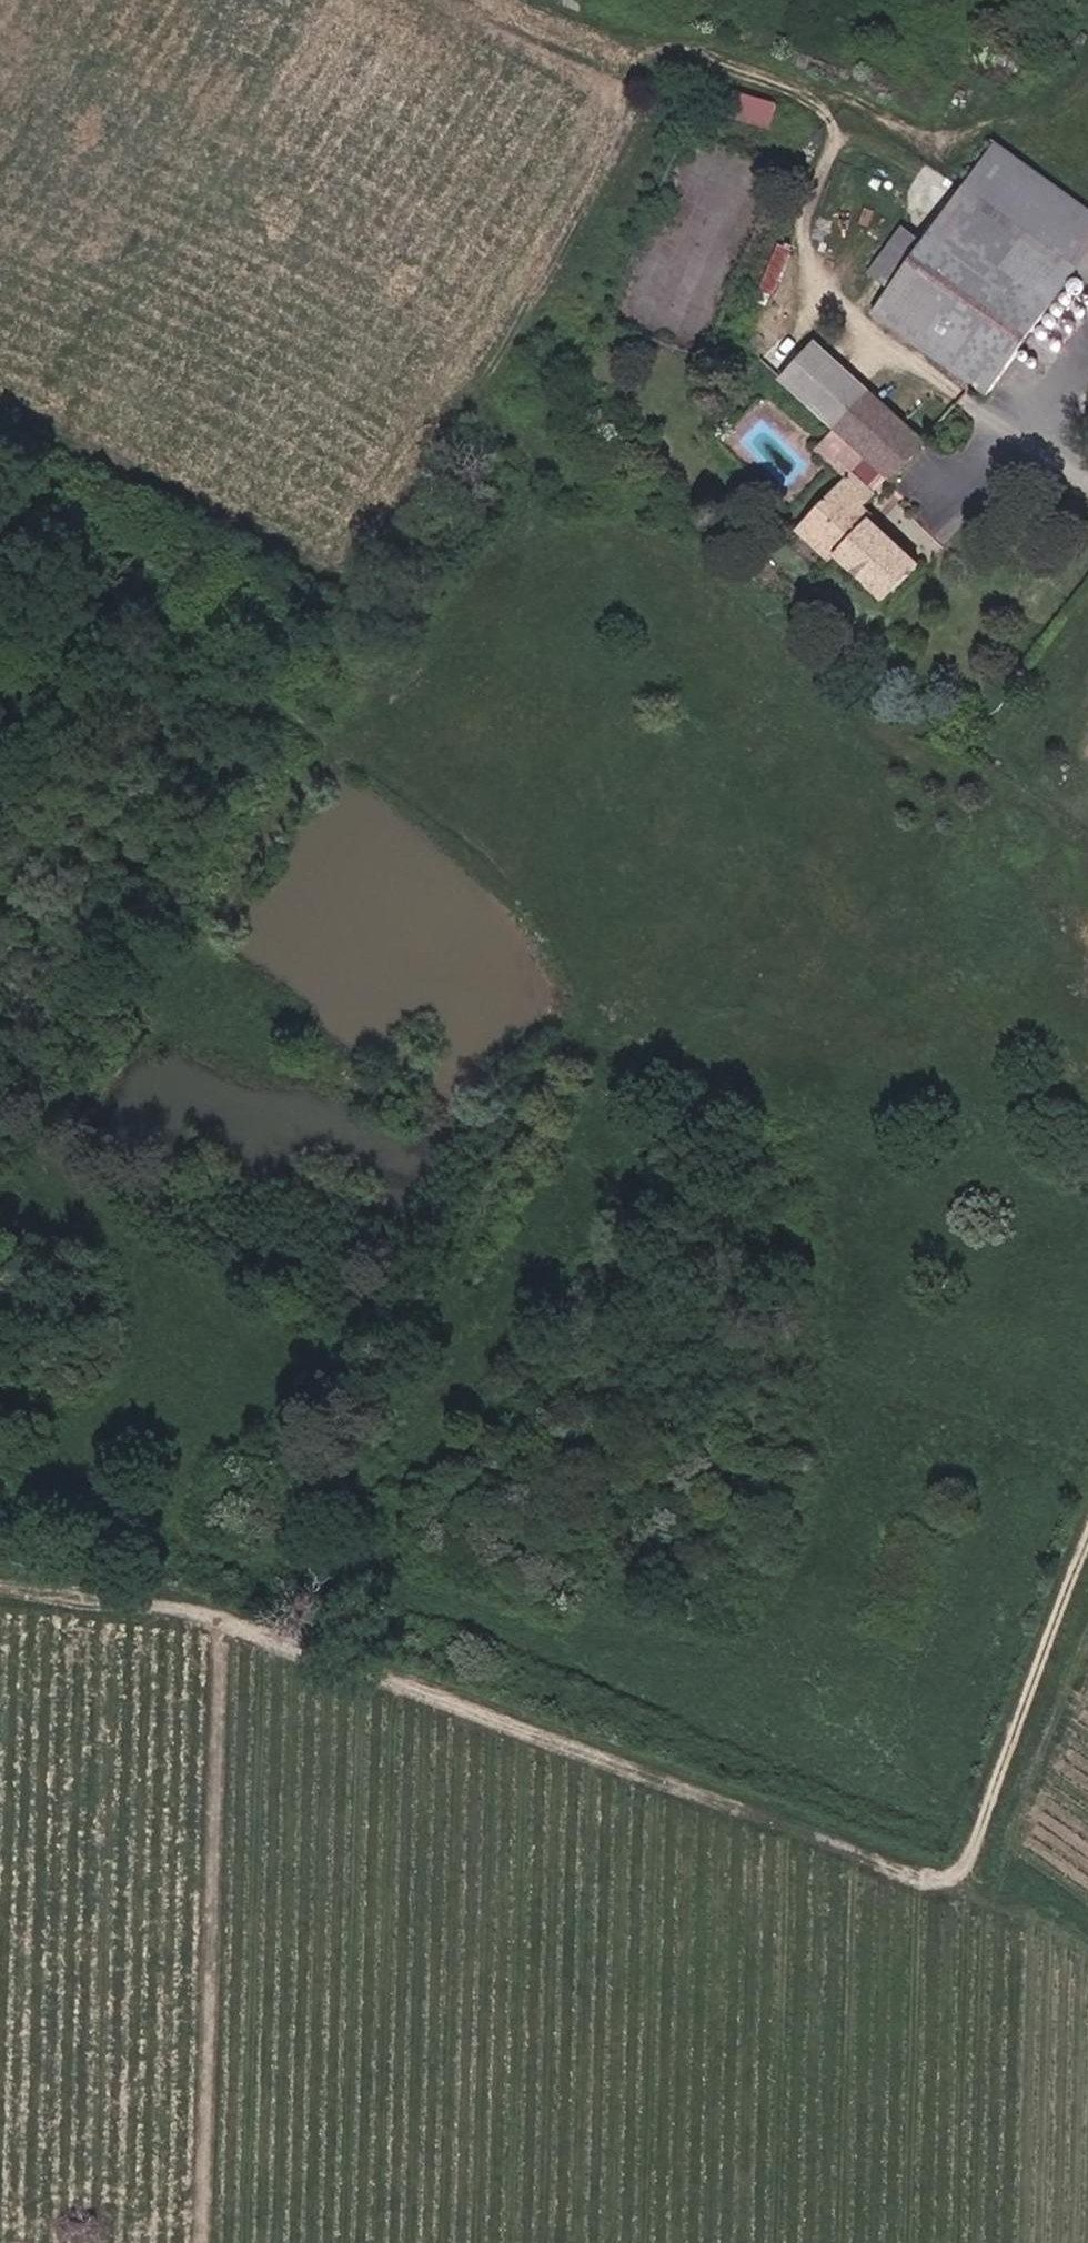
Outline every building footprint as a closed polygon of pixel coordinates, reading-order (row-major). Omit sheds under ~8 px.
[(776,124),(780,97),(736,90),(732,116),(776,124)] [(996,141),(922,245),(893,286),(874,312),(989,394),(1082,264),(1087,268),(1082,275),(1087,279),(1087,207),(996,141)] [(893,286),(922,245),(903,231),(874,273),(893,286)] [(773,296),(792,249),(779,244),(759,290),(773,296)] [(870,392),(816,342),(782,378),(836,428),(870,392)] [(863,506),(889,478),(894,482),(928,446),(870,392),(836,428),(816,449),(847,478),(802,526),(834,556),(836,553),(885,599),(919,564),(871,519),(874,516),(863,506)]
